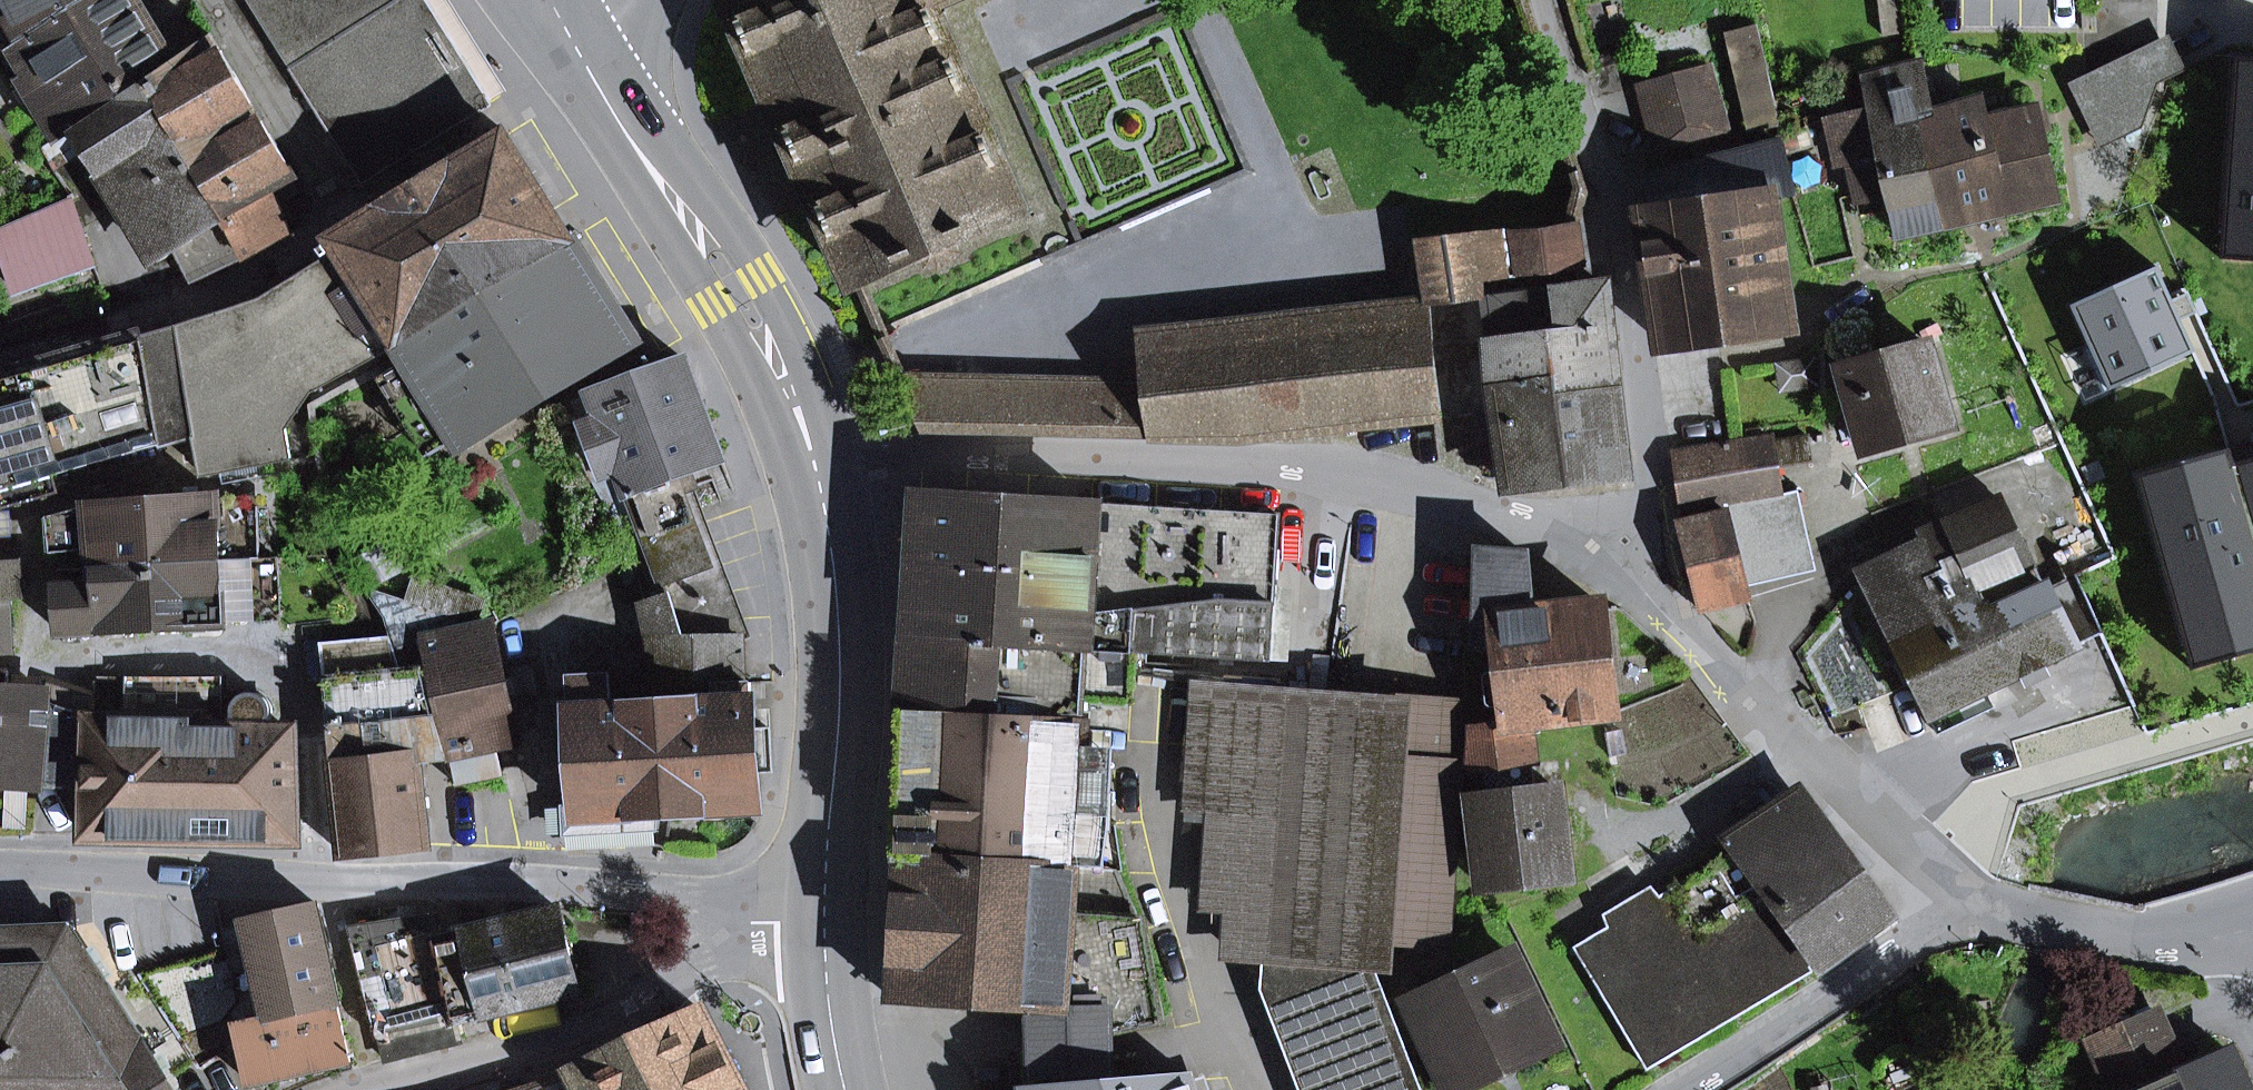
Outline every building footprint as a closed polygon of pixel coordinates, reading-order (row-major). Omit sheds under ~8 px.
[(15,13),(22,25),(28,36),(81,0),(0,0),(0,21),(15,13)] [(141,85),(173,65),(135,0),(81,0),(28,36),(31,41),(8,54),(57,138),(79,124),(141,85)] [(364,181),(488,104),(423,0),(251,0),(364,181)] [(791,133),(797,146),(858,286),(1023,214),(958,66),(931,4),(941,0),(733,0),(791,133)] [(1778,127),(1777,109),(1756,26),(1725,34),(1748,133),(1778,127)] [(274,192),(296,179),(213,35),(173,65),(141,85),(246,258),(290,232),(274,192)] [(2223,46),(2209,269),(2252,272),(2252,48),(2223,46)] [(2103,69),(2127,127),(2174,107),(2149,49),(2103,69)] [(1892,207),(1898,235),(1941,225),(1916,117),(1933,113),(1922,65),(1865,78),(1870,98),(1873,111),(1828,121),(1837,162),(1847,160),(1856,201),(1889,194),(1892,207)] [(1725,133),(1708,67),(1641,85),(1659,150),(1725,133)] [(1842,96),(1843,104),(1866,99),(1863,82),(1840,87),(1842,96)] [(175,252),(191,284),(246,258),(141,85),(79,124),(94,149),(113,181),(160,261),(175,252)] [(1828,121),(1873,111),(1870,98),(1866,99),(1843,104),(1842,96),(1823,100),(1828,121)] [(1987,124),(1982,102),(1933,113),(1916,117),(1941,225),(2052,200),(2032,114),(1987,124)] [(2134,126),(2158,188),(2202,171),(2178,110),(2134,126)] [(286,429),(311,390),(401,344),(572,238),(507,134),(325,245),(309,274),(266,300),(286,429)] [(1792,195),(1779,143),(1653,176),(1655,211),(1642,213),(1662,345),(1789,327),(1772,200),(1792,195)] [(100,188),(113,181),(94,149),(83,154),(100,188)] [(1860,215),(1892,207),(1889,194),(1856,201),(1860,215)] [(19,294),(95,265),(71,203),(0,229),(0,242),(19,294)] [(1583,264),(1578,231),(1511,237),(1515,274),(1583,264)] [(1480,296),(1477,280),(1515,274),(1511,237),(1422,246),(1427,303),(1480,296)] [(466,450),(638,344),(572,238),(401,344),(410,359),(460,439),(466,450)] [(2155,270),(2075,306),(2110,388),(2192,349),(2155,270)] [(1605,286),(1485,302),(1491,343),(1549,336),(1554,378),(1556,400),(1617,393),(1605,286)] [(203,474),(291,457),(286,429),(266,300),(179,329),(196,433),(203,474)] [(1429,318),(1141,350),(1145,383),(1151,435),(1239,437),(1438,415),(1429,318)] [(0,381),(0,490),(55,474),(196,433),(179,329),(0,381)] [(1549,336),(1491,343),(1497,384),(1554,378),(1549,336)] [(1927,345),(1841,370),(1864,451),(1908,439),(1951,427),(1927,345)] [(430,458),(460,439),(410,359),(380,377),(430,458)] [(1777,369),(1781,392),(1819,387),(1815,359),(1776,365),(1777,369)] [(710,565),(677,477),(722,460),(685,360),(575,402),(598,462),(616,455),(633,499),(649,541),(664,582),(710,565)] [(1508,479),(1509,486),(1627,471),(1617,393),(1556,400),(1554,378),(1497,384),(1500,411),(1479,414),(1484,464),(1506,461),(1508,479)] [(906,379),(900,381),(921,429),(954,430),(955,379),(906,379)] [(955,379),(954,430),(1151,435),(1145,383),(955,379)] [(1808,436),(1770,442),(1775,469),(1812,463),(1808,436)] [(1668,451),(1677,515),(1779,499),(1775,469),(1770,442),(1770,437),(1668,451)] [(2123,469),(2184,684),(2252,664),(2252,451),(2238,455),(2234,439),(2123,469)] [(1486,478),(1508,479),(1506,461),(1484,464),(1486,478)] [(61,492),(55,474),(0,490),(0,492),(5,508),(61,492)] [(1272,659),(1279,516),(1235,513),(921,492),(917,566),(913,635),(1137,650),(1137,652),(1272,659)] [(55,551),(95,548),(96,567),(221,561),(218,498),(218,495),(91,504),(91,508),(52,518),(55,551)] [(224,623),(282,620),(279,557),(261,558),(259,507),(269,507),(268,495),(218,498),(221,561),(224,623)] [(1810,563),(1795,495),(1779,499),(1728,513),(1738,556),(1743,578),(1810,563)] [(631,550),(649,541),(633,499),(609,508),(631,550)] [(1983,603),(1988,614),(2043,589),(1999,499),(1922,531),(1926,540),(1931,552),(1892,569),(1863,582),(1897,662),(1950,636),(1943,622),(1983,603)] [(1680,524),(1689,567),(1738,556),(1728,513),(1680,524)] [(1886,557),(1892,569),(1931,552),(1926,540),(1886,557)] [(386,546),(360,562),(374,584),(400,568),(386,546)] [(1600,604),(1530,611),(1526,555),(1480,551),(1476,647),(1502,648),(1510,724),(1527,723),(1613,714),(1600,604)] [(1689,567),(1699,610),(1747,599),(1743,578),(1738,556),(1689,567)] [(2141,615),(2113,557),(2043,589),(1988,614),(1983,603),(1943,622),(1950,636),(1897,662),(1899,665),(1904,662),(1930,716),(2066,654),(2065,651),(2141,615)] [(13,651),(10,598),(22,598),(20,560),(0,563),(0,652),(13,651)] [(60,632),(224,623),(221,561),(96,567),(97,587),(58,589),(60,632)] [(407,601),(476,624),(484,603),(414,579),(407,601)] [(448,758),(425,671),(429,671),(422,643),(478,629),(364,588),(386,619),(391,639),(323,645),(327,681),(401,675),(420,748),(421,761),(448,758)] [(652,641),(653,685),(716,684),(742,683),(737,622),(679,622),(669,596),(646,604),(652,641)] [(495,746),(516,742),(491,626),(478,629),(422,643),(429,671),(457,785),(502,777),(495,746)] [(1085,699),(1131,702),(1137,652),(1137,650),(913,635),(907,720),(1083,728),(1085,699)] [(89,786),(91,719),(43,704),(45,691),(7,688),(8,671),(0,671),(0,779),(89,786)] [(344,852),(428,843),(421,761),(420,748),(401,675),(327,681),(344,852)] [(655,830),(655,815),(670,814),(663,704),(611,707),(609,677),(571,678),(579,807),(564,808),(566,835),(655,830)] [(97,719),(128,720),(129,679),(98,678),(97,719)] [(129,679),(128,720),(97,719),(91,719),(89,786),(88,837),(293,840),(297,836),(294,734),(290,730),(269,730),(272,710),(262,695),(248,693),(234,705),(223,705),(223,679),(129,679)] [(663,704),(670,814),(761,809),(758,774),(755,728),(753,698),(750,683),(742,683),(716,684),(717,702),(663,704)] [(1184,809),(1210,811),(1219,690),(1194,688),(1184,809)] [(1380,939),(1445,945),(1464,701),(1370,701),(1219,690),(1210,811),(1206,855),(1242,857),(1234,954),(1261,956),(1370,964),(1378,965),(1380,939)] [(1104,772),(1080,771),(1083,730),(1083,728),(907,720),(901,856),(1119,870),(1122,870),(1115,828),(1109,828),(1110,793),(1104,793),(1104,772)] [(1559,790),(1535,793),(1527,723),(1510,724),(1472,727),(1469,768),(1483,887),(1569,877),(1559,790)] [(771,727),(755,728),(758,774),(774,773),(772,749),(771,727)] [(1104,793),(1110,793),(1113,732),(1083,730),(1080,771),(1104,772),(1104,793)] [(1819,966),(1892,915),(1802,790),(1728,838),(1738,853),(1819,966)] [(1576,947),(1648,1069),(1819,966),(1738,853),(1576,947)] [(1222,953),(1234,954),(1242,857),(1206,855),(1202,913),(1225,915),(1222,953)] [(1160,1021),(1139,920),(1119,870),(901,856),(892,999),(1033,1008),(1035,1078),(1111,1073),(1109,1031),(1160,1021)] [(318,905),(243,922),(244,926),(261,990),(268,1019),(338,1005),(318,905)] [(580,993),(560,909),(439,940),(456,1024),(580,993)] [(387,1061),(462,1043),(456,1024),(439,940),(435,918),(354,930),(387,1061)] [(86,948),(72,926),(0,929),(0,937),(49,935),(58,949),(80,948),(86,948)] [(238,996),(261,990),(244,926),(223,931),(227,946),(238,996)] [(10,1089),(171,1089),(156,1067),(98,976),(80,948),(58,949),(49,935),(0,937),(0,1075),(10,1089)] [(1333,1083),(1406,1056),(1370,964),(1261,956),(1262,990),(1301,1089),(1336,1089),(1333,1083)] [(1514,1071),(1512,1058),(1542,1043),(1523,1000),(1532,996),(1513,957),(1484,970),(1478,957),(1424,983),(1430,996),(1411,1005),(1430,1045),(1440,1040),(1461,1083),(1491,1068),(1500,1078),(1514,1071)] [(1516,1067),(1556,1047),(1532,996),(1523,1000),(1542,1043),(1512,1058),(1516,1067)] [(251,1084),(351,1062),(338,1005),(268,1019),(238,1025),(251,1084)] [(2232,1054),(2184,1075),(2170,1042),(2157,1013),(2091,1042),(2112,1089),(2248,1089),(2232,1054)] [(703,1014),(578,1071),(548,1080),(554,1089),(742,1089),(703,1014)] [(1461,1083),(1440,1040),(1430,1045),(1452,1089),(1467,1089),(1495,1077),(1491,1068),(1461,1083)] [(1406,1056),(1333,1083),(1336,1089),(1419,1089),(1406,1056)] [(0,1075),(0,1089),(10,1089),(0,1075)] [(1205,1077),(1189,1083),(1191,1089),(1210,1089),(1205,1077)] [(548,1080),(516,1089),(554,1089),(548,1080)] [(1189,1083),(1189,1081),(1064,1089),(1191,1089),(1189,1083)]
